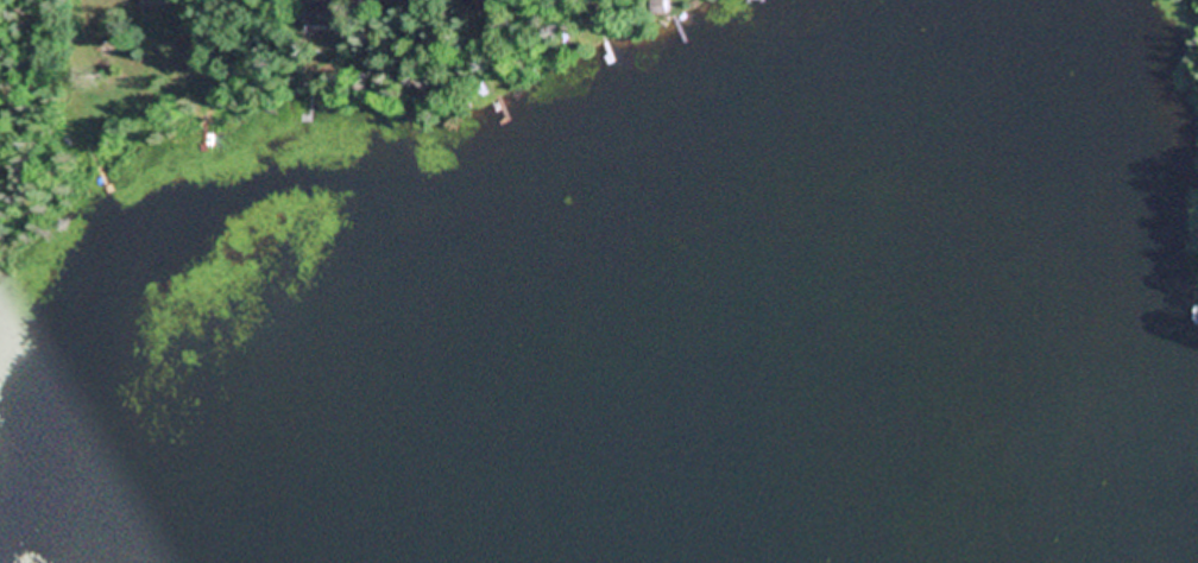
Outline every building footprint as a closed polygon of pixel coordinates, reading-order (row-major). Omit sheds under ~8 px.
[(652,15),(665,13),(663,0),(656,0),(650,1),(652,15)] [(347,1),(302,1),(302,28),(347,28),(347,1)]
